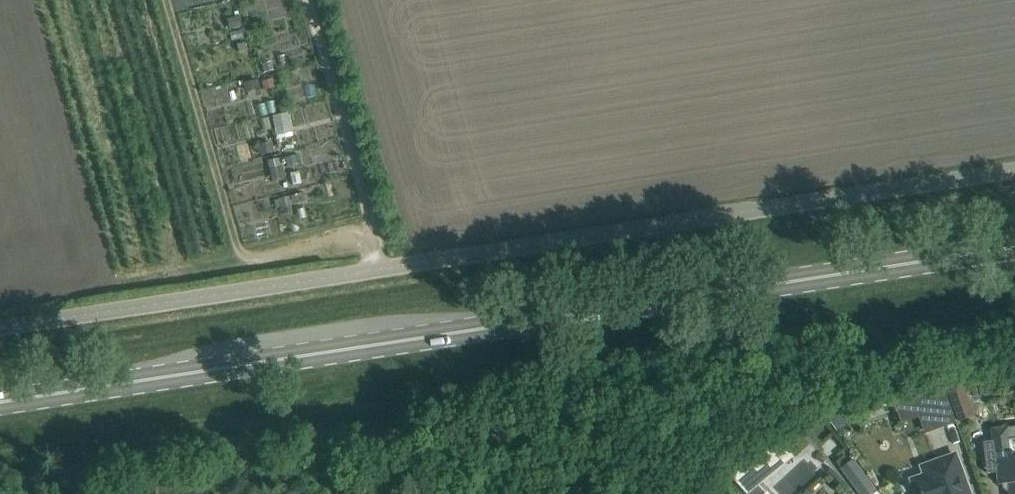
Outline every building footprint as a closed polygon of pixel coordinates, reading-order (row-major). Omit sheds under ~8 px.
[(240,16),(227,19),(229,28),(242,25),(240,16)] [(245,43),(237,45),(239,52),(247,50),(245,43)] [(272,62),(263,64),(265,72),(274,70),(272,62)] [(272,79),(261,81),(263,90),(274,87),(272,79)] [(257,80),(244,83),(246,92),(259,89),(257,80)] [(272,142),(259,145),(261,155),(274,152),(272,142)] [(288,197),(277,199),(279,208),(290,205),(288,197)] [(914,397),(921,417),(926,431),(956,420),(944,386),(914,397)] [(967,393),(950,399),(959,422),(975,416),(967,393)] [(983,441),(986,463),(987,463),(987,464),(996,462),(997,462),(997,463),(996,463),(997,472),(999,484),(1003,484),(1003,488),(1010,493),(1014,493),(1014,438),(993,440),(993,441),(992,441),(992,440),(983,441)] [(762,452),(735,477),(749,492),(776,467),(762,452)] [(920,467),(922,474),(916,476),(922,491),(920,492),(921,493),(970,493),(956,454),(920,467)] [(877,489),(855,458),(842,467),(861,493),(870,493),(877,489)] [(172,482),(155,482),(155,493),(172,493),(172,482)]
